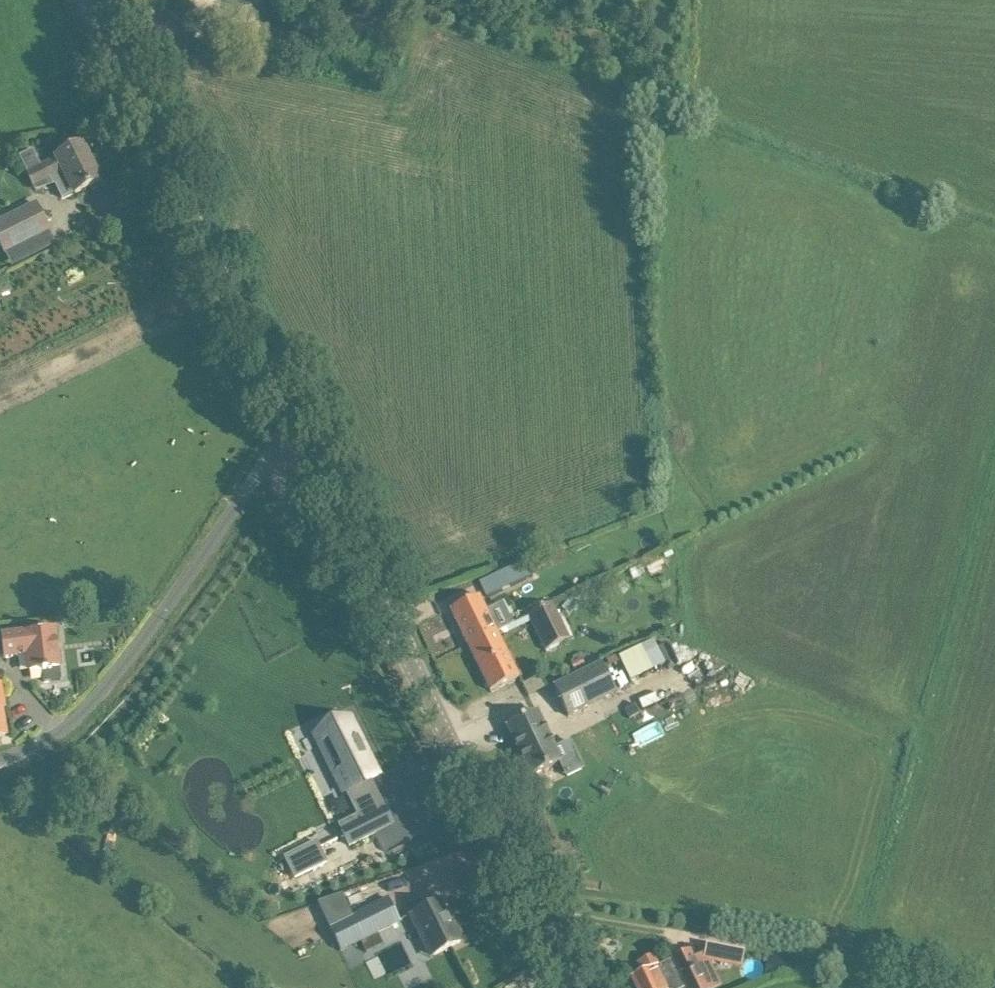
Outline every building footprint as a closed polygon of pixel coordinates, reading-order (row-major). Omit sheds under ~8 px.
[(99,181),(81,145),(56,157),(57,158),(40,166),(47,181),(56,176),(59,181),(54,183),(62,198),(74,192),(74,193),(99,181)] [(31,150),(17,156),(26,173),(40,166),(31,150)] [(49,231),(36,204),(0,222),(0,244),(4,253),(49,231)] [(531,578),(525,565),(502,574),(509,587),(531,578)] [(496,634),(478,597),(450,610),(468,647),(496,634)] [(546,651),(569,641),(551,604),(528,616),(546,651)] [(11,635),(2,637),(3,646),(5,657),(27,654),(30,672),(42,670),(44,682),(61,679),(54,630),(41,632),(41,630),(38,630),(38,632),(20,634),(11,635)] [(496,634),(468,647),(490,691),(517,678),(496,634)] [(614,655),(625,681),(662,665),(651,639),(614,655)] [(616,693),(602,663),(601,663),(554,686),(553,686),(567,716),(568,716),(568,715),(615,693),(616,693)] [(536,711),(506,726),(507,727),(507,726),(531,775),(530,775),(531,776),(560,762),(567,777),(582,769),(568,740),(554,747),(537,712),(536,711)] [(349,718),(325,730),(345,770),(335,775),(343,792),(346,791),(361,820),(341,830),(349,846),(375,833),(367,817),(381,811),(366,781),(378,775),(349,718)] [(316,842),(285,858),(295,878),(326,862),(316,842)] [(399,922),(387,898),(330,927),(341,950),(399,922)] [(439,901),(409,915),(422,941),(425,940),(433,956),(460,942),(458,939),(460,938),(461,936),(457,927),(455,926),(452,927),(439,901)] [(706,945),(704,952),(705,951),(709,959),(711,963),(741,969),(744,953),(706,945)] [(632,978),(637,987),(712,987),(715,986),(721,984),(711,963),(709,959),(705,951),(704,952),(694,957),(690,950),(683,953),(658,965),(632,978)]
